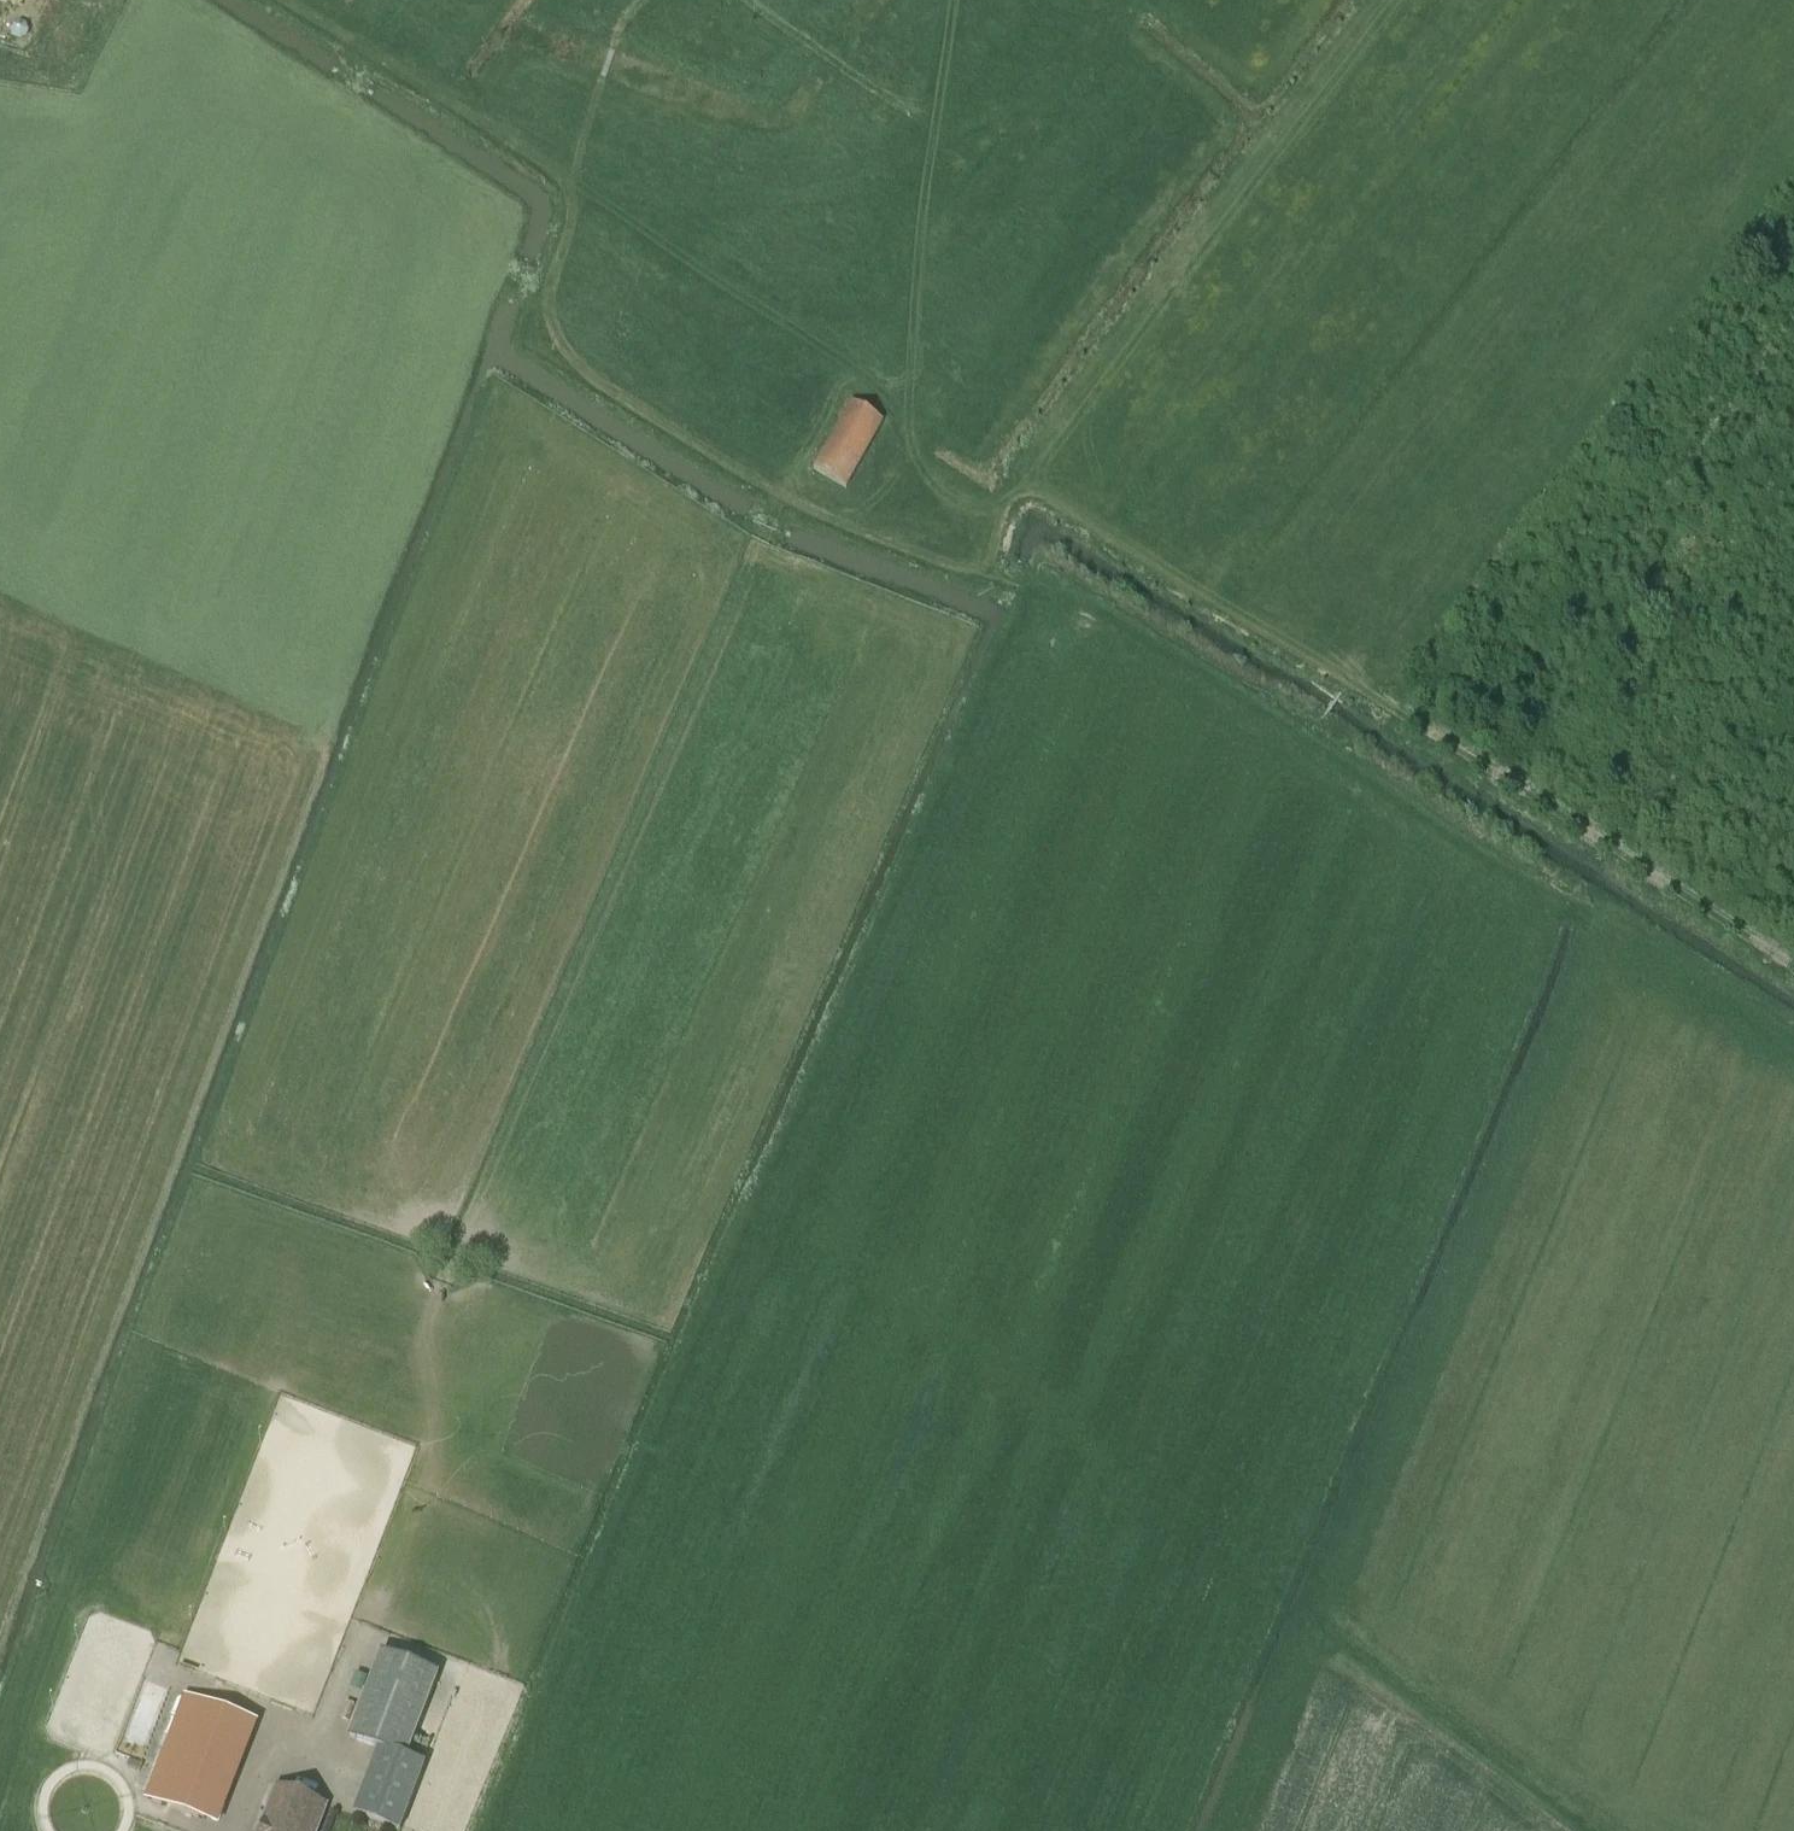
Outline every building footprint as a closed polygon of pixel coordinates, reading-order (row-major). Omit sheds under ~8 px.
[(850,402),(813,469),(846,489),(884,422),(850,402)] [(354,1816),(391,1830),(401,1830),(427,1766),(408,1758),(441,1678),(385,1655),(351,1739),(381,1751),(354,1816)] [(258,1724),(184,1696),(146,1798),(219,1826),(258,1724)] [(276,1785),(258,1830),(318,1830),(327,1805),(276,1785)]
